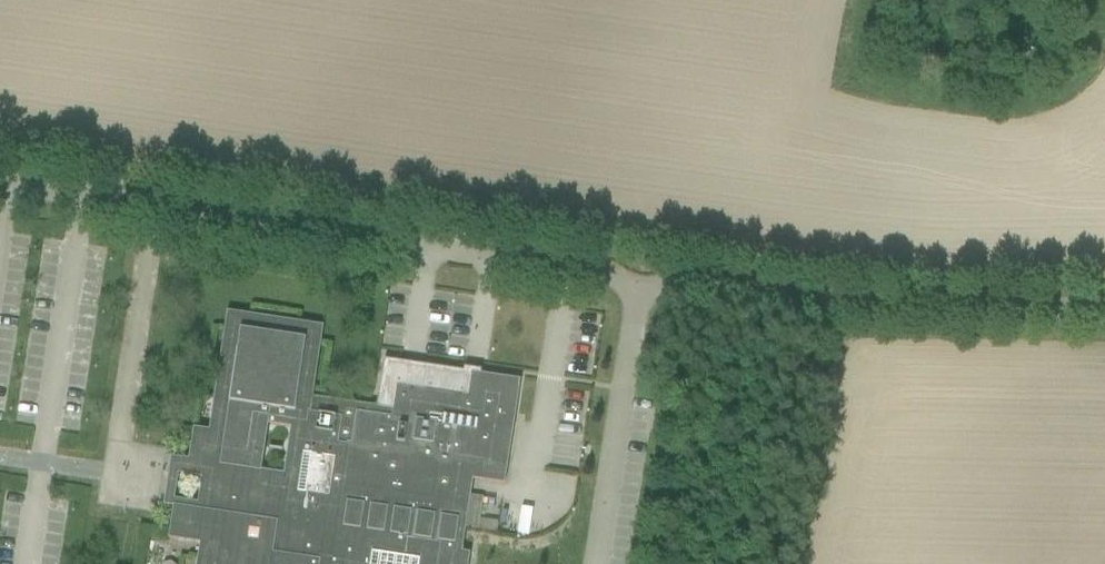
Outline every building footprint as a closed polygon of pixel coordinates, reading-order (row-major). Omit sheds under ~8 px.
[(479,375),(478,380),(463,378),(464,372),(383,360),(376,407),(311,398),(322,326),(226,312),(208,430),(192,428),(187,461),(203,463),(196,509),(172,506),(167,539),(199,544),(196,563),(467,563),(469,553),(461,552),(470,494),(454,492),(456,477),(503,485),(519,381),(479,375)]
